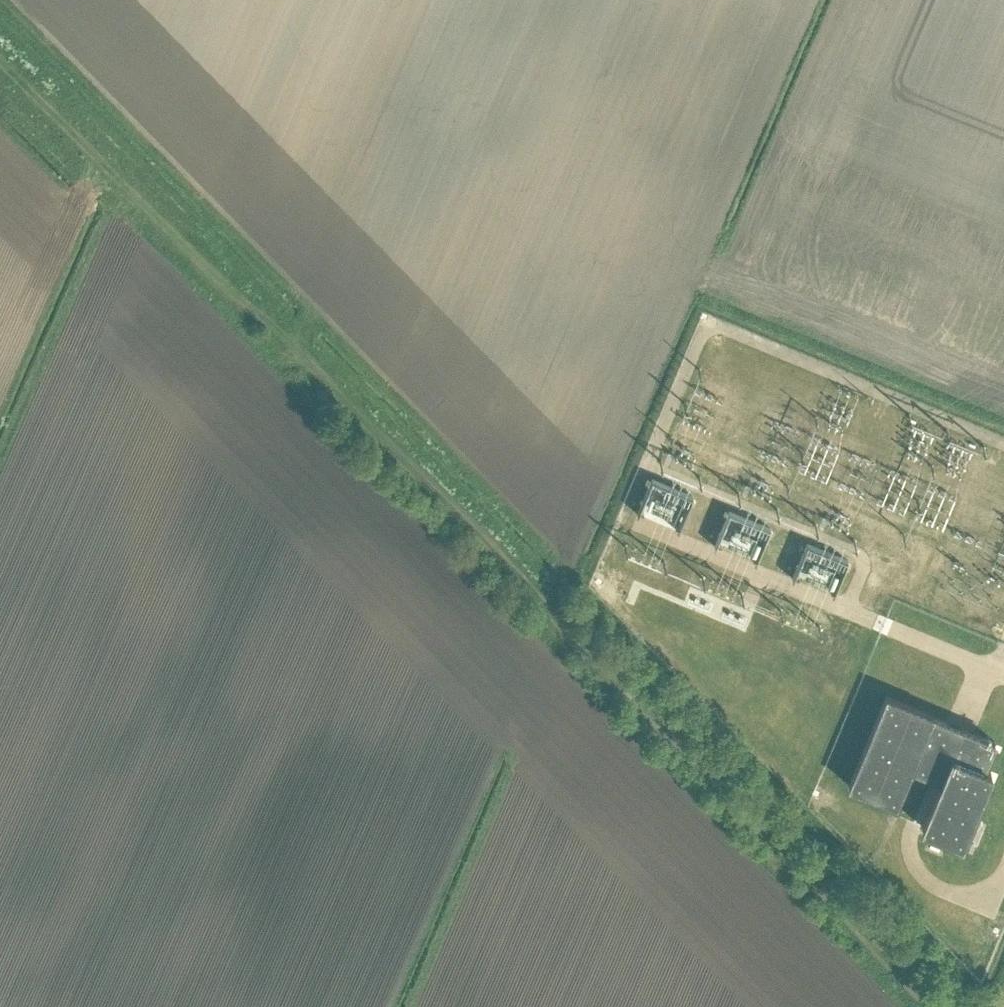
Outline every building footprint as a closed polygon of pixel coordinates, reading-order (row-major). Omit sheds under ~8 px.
[(650,475),(638,512),(680,526),(692,489),(650,475)] [(699,495),(687,529),(725,544),(738,510),(699,495)] [(734,529),(753,533),(757,516),(737,512),(734,529)] [(779,527),(765,560),(802,576),(817,544),(779,527)] [(884,694),(848,781),(894,800),(910,763),(940,776),(921,822),(960,837),(988,767),(983,765),(994,738),(933,714),(884,694)]
